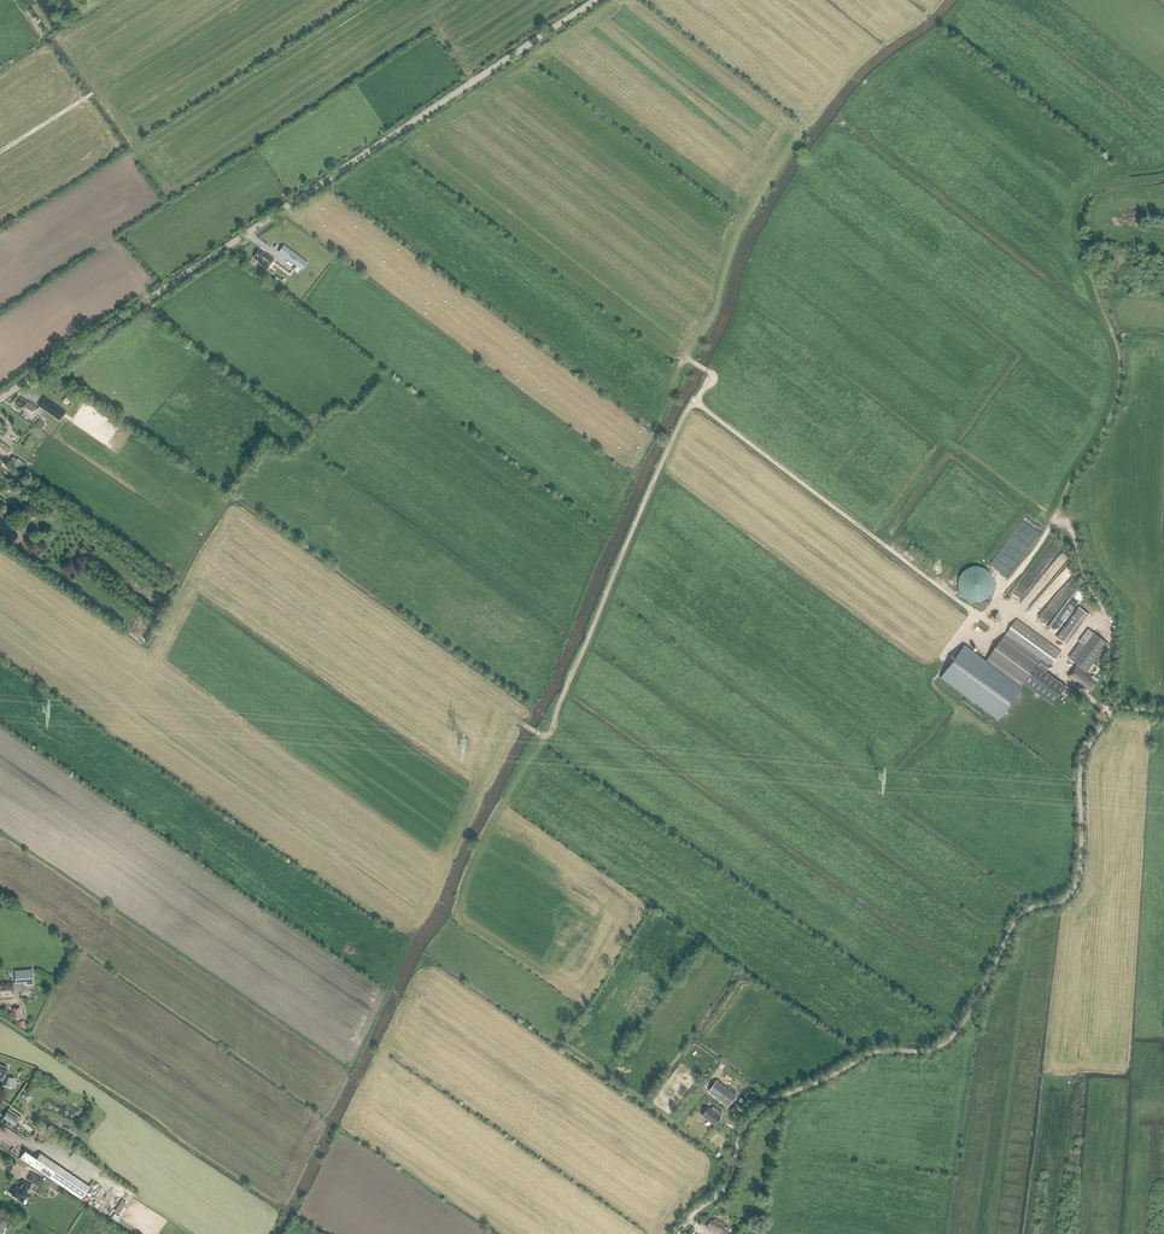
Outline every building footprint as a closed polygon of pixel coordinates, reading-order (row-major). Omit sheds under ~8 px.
[(259,263),(267,269),(274,259),(266,253),(265,254),(259,250),(254,258),(259,262),(259,263)] [(285,256),(296,264),(298,262),(304,266),(307,262),(289,250),(285,256)] [(277,262),(285,268),(289,262),(281,256),(277,262)] [(277,275),(275,274),(270,281),(281,288),(286,282),(284,281),(286,279),(284,278),(282,280),(276,276),(277,275)] [(59,400),(63,403),(67,406),(73,397),(69,394),(65,391),(61,389),(55,397),(59,400)] [(38,409),(28,402),(27,402),(21,398),(17,405),(24,411),(24,412),(32,417),(38,409)] [(50,403),(44,398),(39,404),(51,413),(51,414),(60,421),(66,413),(51,402),(50,403)] [(40,429),(45,423),(39,419),(34,425),(40,429)] [(12,449),(0,440),(0,441),(0,454),(5,458),(12,449)] [(8,462),(22,471),(27,464),(13,455),(8,462)] [(976,600),(990,596),(992,582),(987,566),(973,565),(960,569),(958,584),(963,599),(976,600)] [(1067,643),(1089,613),(1078,605),(1057,636),(1067,643)] [(1040,613),(1039,623),(1050,624),(1051,619),(1055,619),(1055,615),(1040,613)] [(1083,688),(1085,686),(1091,691),(1097,683),(1090,678),(1092,676),(1086,672),(1108,643),(1094,633),(1084,645),(1080,642),(1069,657),(1077,664),(1068,676),(1083,688)] [(1053,663),(1040,654),(1036,658),(1005,636),(985,662),(963,646),(940,676),(997,718),(1021,688),(1020,688),(1024,683),(1053,704),(1066,686),(1046,672),(1053,663)] [(16,982),(25,981),(25,985),(33,984),(32,970),(15,971),(16,983),(16,982)] [(0,983),(0,997),(13,996),(12,982),(0,983)] [(14,1020),(21,1019),(20,1008),(13,1008),(14,1020)] [(15,1080),(13,1080),(13,1079),(7,1076),(4,1084),(13,1087),(15,1080)] [(728,1106),(737,1095),(717,1079),(708,1091),(728,1106)] [(746,1101),(740,1097),(732,1109),(737,1113),(746,1101)] [(13,1128),(16,1131),(20,1126),(16,1124),(21,1117),(21,1116),(20,1117),(9,1110),(10,1107),(7,1111),(0,1106),(0,1113),(4,1116),(3,1117),(6,1119),(4,1122),(8,1125),(9,1124),(13,1127),(13,1128)] [(713,1106),(711,1109),(708,1107),(702,1115),(715,1124),(721,1116),(720,1116),(722,1113),(713,1106)] [(42,1128),(38,1134),(51,1144),(55,1138),(42,1128)] [(19,1159),(20,1158),(82,1199),(90,1187),(40,1153),(36,1158),(25,1151),(26,1149),(25,1149),(19,1158),(19,1159)] [(44,1180),(37,1175),(34,1180),(41,1184),(44,1180)] [(23,1180),(20,1185),(21,1186),(19,1188),(16,1186),(11,1194),(18,1199),(23,1202),(25,1198),(25,1197),(27,1193),(26,1192),(31,1185),(23,1180)] [(121,1199),(114,1210),(118,1213),(126,1202),(121,1199)] [(117,1221),(120,1217),(114,1213),(111,1217),(117,1221)] [(12,1221),(9,1219),(7,1222),(0,1217),(0,1233),(5,1226),(8,1228),(12,1221)] [(707,1227),(721,1233),(722,1232),(726,1233),(729,1228),(725,1226),(726,1224),(718,1221),(718,1220),(715,1219),(714,1221),(710,1219),(707,1227)]
